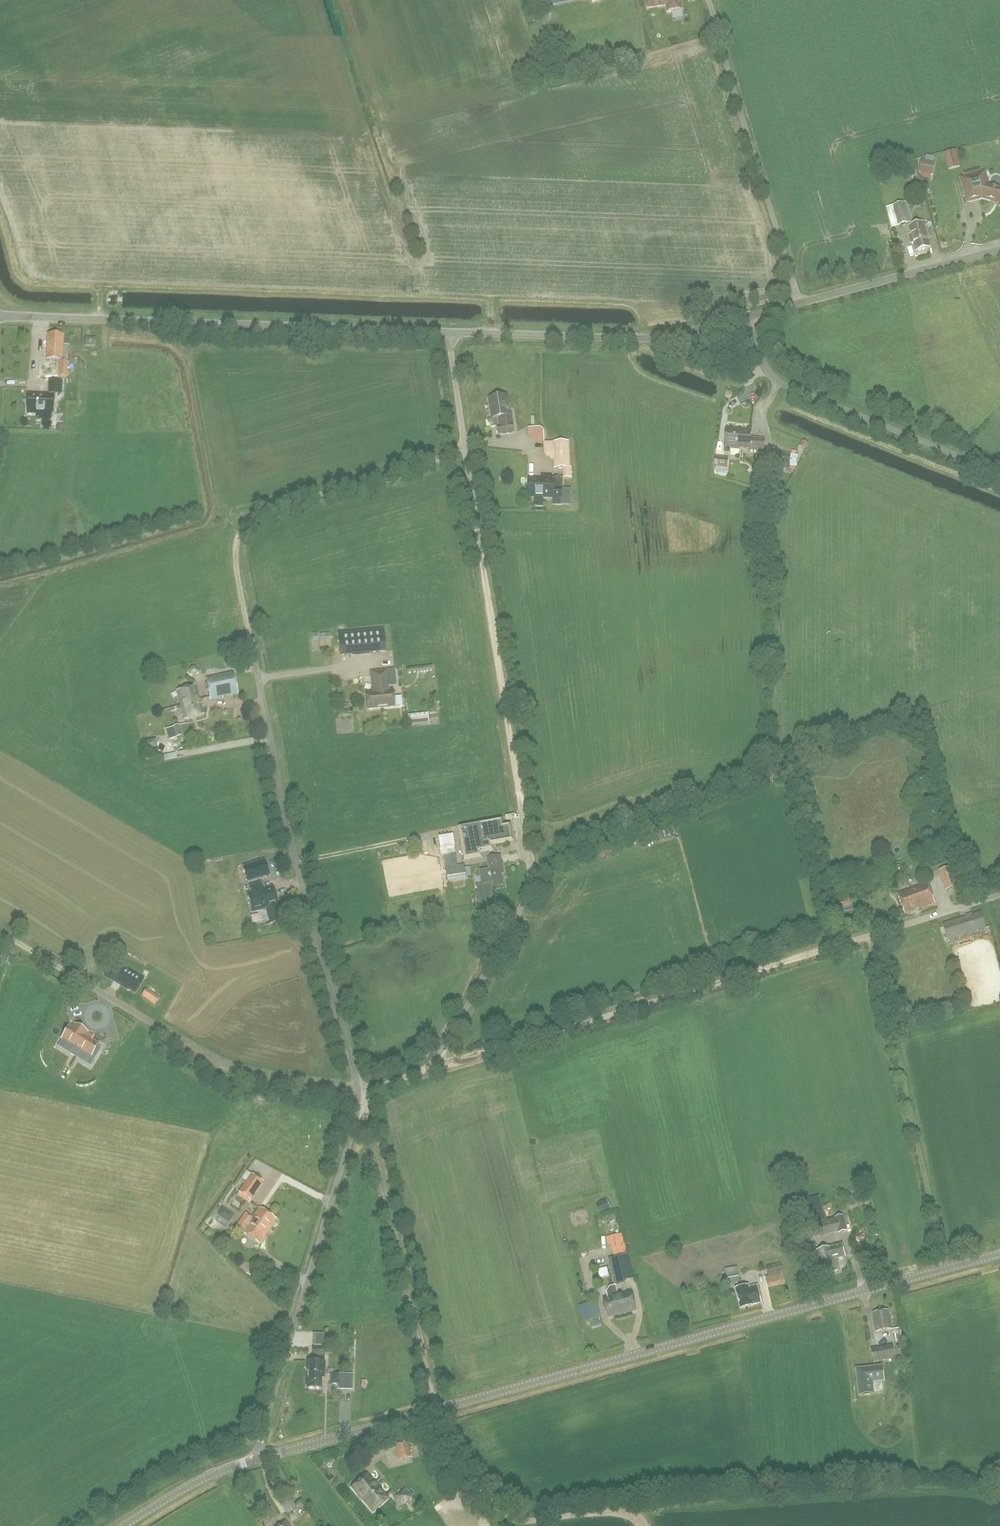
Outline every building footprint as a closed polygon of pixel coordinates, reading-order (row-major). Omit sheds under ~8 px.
[(681,0),(646,0),(647,8),(666,5),(667,13),(682,10),(681,0)] [(933,176),(936,163),(922,160),(919,173),(933,176)] [(988,185),(985,172),(980,173),(979,169),(964,172),(966,177),(961,179),(967,202),(982,198),(999,203),(999,188),(988,185)] [(911,222),(906,202),(893,206),(898,226),(911,222)] [(914,243),(916,252),(929,248),(923,223),(910,227),(912,235),(910,235),(912,244),(914,243)] [(48,334),(47,359),(62,360),(63,335),(48,334)] [(67,363),(60,362),(59,376),(66,377),(67,363)] [(60,394),(61,382),(50,381),(49,395),(28,394),(27,414),(36,414),(36,412),(52,413),(53,395),(54,395),(54,393),(60,394)] [(499,435),(514,432),(511,414),(511,413),(508,413),(505,396),(491,398),(494,418),(500,417),(501,425),(497,426),(499,435)] [(751,438),(752,431),(727,428),(725,446),(750,449),(749,452),(764,453),(766,440),(751,438)] [(570,467),(569,460),(569,442),(554,443),(544,444),(544,454),(555,462),(555,468),(564,468),(570,467)] [(790,469),(791,454),(779,453),(777,468),(790,469)] [(727,468),(729,458),(715,456),(714,467),(727,468)] [(528,496),(528,497),(562,499),(563,478),(548,477),(540,476),(539,480),(529,480),(529,485),(527,485),(525,487),(525,494),(527,496),(528,496)] [(384,629),(338,633),(340,655),(386,651),(384,629)] [(370,673),(372,693),(366,693),(367,710),(394,707),(393,691),(388,691),(388,685),(396,685),(394,670),(370,673)] [(211,699),(237,693),(233,676),(207,682),(211,699)] [(196,682),(177,688),(184,716),(204,710),(196,682)] [(407,714),(408,723),(428,721),(427,712),(407,714)] [(165,730),(168,740),(183,736),(180,725),(173,727),(174,727),(165,730)] [(165,753),(166,760),(179,757),(177,750),(165,753)] [(481,857),(481,853),(494,851),(493,845),(514,841),(511,823),(503,824),(502,818),(459,826),(465,860),(481,857)] [(441,856),(445,856),(446,867),(457,865),(456,854),(453,854),(450,835),(439,837),(441,849),(440,849),(441,856)] [(397,846),(399,855),(408,853),(407,844),(397,846)] [(499,866),(502,865),(500,856),(487,858),(489,869),(479,871),(481,884),(478,885),(476,886),(479,901),(489,899),(486,884),(491,883),(492,887),(503,885),(499,866)] [(265,860),(242,867),(247,883),(270,876),(265,860)] [(448,881),(467,878),(464,864),(457,865),(446,867),(448,881)] [(946,890),(958,886),(954,875),(942,880),(946,890)] [(271,879),(263,881),(264,887),(273,884),(271,879)] [(917,910),(934,904),(927,883),(897,894),(904,914),(917,909),(917,910)] [(277,904),(272,887),(247,895),(251,910),(252,913),(266,909),(268,913),(269,912),(272,923),(282,920),(280,913),(282,913),(280,903),(277,904)] [(947,940),(986,928),(981,912),(942,924),(947,940)] [(136,993),(144,978),(118,963),(116,967),(111,964),(104,975),(136,993)] [(155,1005),(159,998),(146,989),(142,995),(155,1005)] [(67,1026),(60,1038),(71,1045),(67,1052),(80,1060),(83,1055),(92,1060),(98,1048),(95,1046),(96,1043),(83,1035),(85,1032),(72,1024),(70,1027),(67,1026)] [(250,1170),(257,1159),(252,1155),(245,1167),(250,1170)] [(250,1201),(262,1183),(251,1175),(238,1193),(250,1201)] [(870,1203),(867,1194),(858,1196),(860,1205),(870,1203)] [(601,1211),(612,1207),(609,1199),(598,1203),(601,1211)] [(235,1207),(242,1211),(245,1205),(238,1201),(235,1207)] [(811,1206),(815,1223),(819,1237),(838,1232),(838,1233),(847,1231),(843,1215),(834,1218),(834,1219),(826,1220),(821,1203),(811,1206)] [(237,1228),(243,1231),(241,1233),(258,1245),(275,1220),(258,1209),(252,1218),(246,1214),(245,1213),(236,1226),(238,1227),(237,1228)] [(223,1217),(219,1223),(229,1228),(232,1222),(223,1217)] [(810,1226),(803,1227),(806,1241),(813,1239),(810,1226)] [(612,1245),(615,1255),(629,1251),(624,1232),(607,1237),(609,1245),(612,1245)] [(836,1259),(844,1256),(841,1245),(813,1252),(816,1262),(818,1261),(821,1275),(837,1271),(834,1261),(836,1259)] [(609,1257),(616,1284),(628,1281),(626,1274),(632,1272),(627,1252),(609,1257)] [(769,1275),(770,1275),(783,1272),(781,1263),(767,1266),(769,1275)] [(727,1284),(740,1282),(737,1267),(725,1269),(727,1284)] [(766,1279),(768,1286),(778,1284),(784,1282),(782,1274),(770,1276),(771,1278),(766,1279)] [(754,1306),(761,1304),(757,1286),(749,1288),(748,1286),(735,1289),(740,1309),(754,1306)] [(636,1311),(631,1293),(604,1300),(608,1318),(636,1311)] [(876,1331),(892,1328),(889,1309),(872,1312),(876,1331)] [(323,1346),(323,1334),(314,1334),(313,1346),(323,1346)] [(873,1362),(895,1359),(893,1345),(871,1349),(873,1362)] [(315,1372),(324,1372),(325,1362),(324,1362),(324,1355),(324,1348),(312,1347),(312,1355),(314,1355),(313,1362),(307,1361),(307,1377),(315,1377),(315,1372)] [(898,1360),(906,1358),(904,1348),(896,1350),(898,1360)] [(880,1369),(859,1371),(861,1393),(871,1392),(870,1380),(882,1379),(880,1369)] [(315,1377),(307,1377),(306,1388),(321,1389),(321,1378),(324,1378),(324,1372),(315,1372),(315,1377)] [(339,1384),(339,1374),(331,1374),(330,1384),(338,1384),(339,1384)] [(352,1375),(339,1374),(339,1384),(338,1384),(338,1389),(352,1389),(352,1375)] [(400,1458),(410,1455),(407,1442),(396,1445),(400,1458)] [(367,1474),(352,1488),(373,1511),(388,1498),(367,1474)] [(287,1514),(297,1509),(289,1496),(280,1502),(287,1514)]
